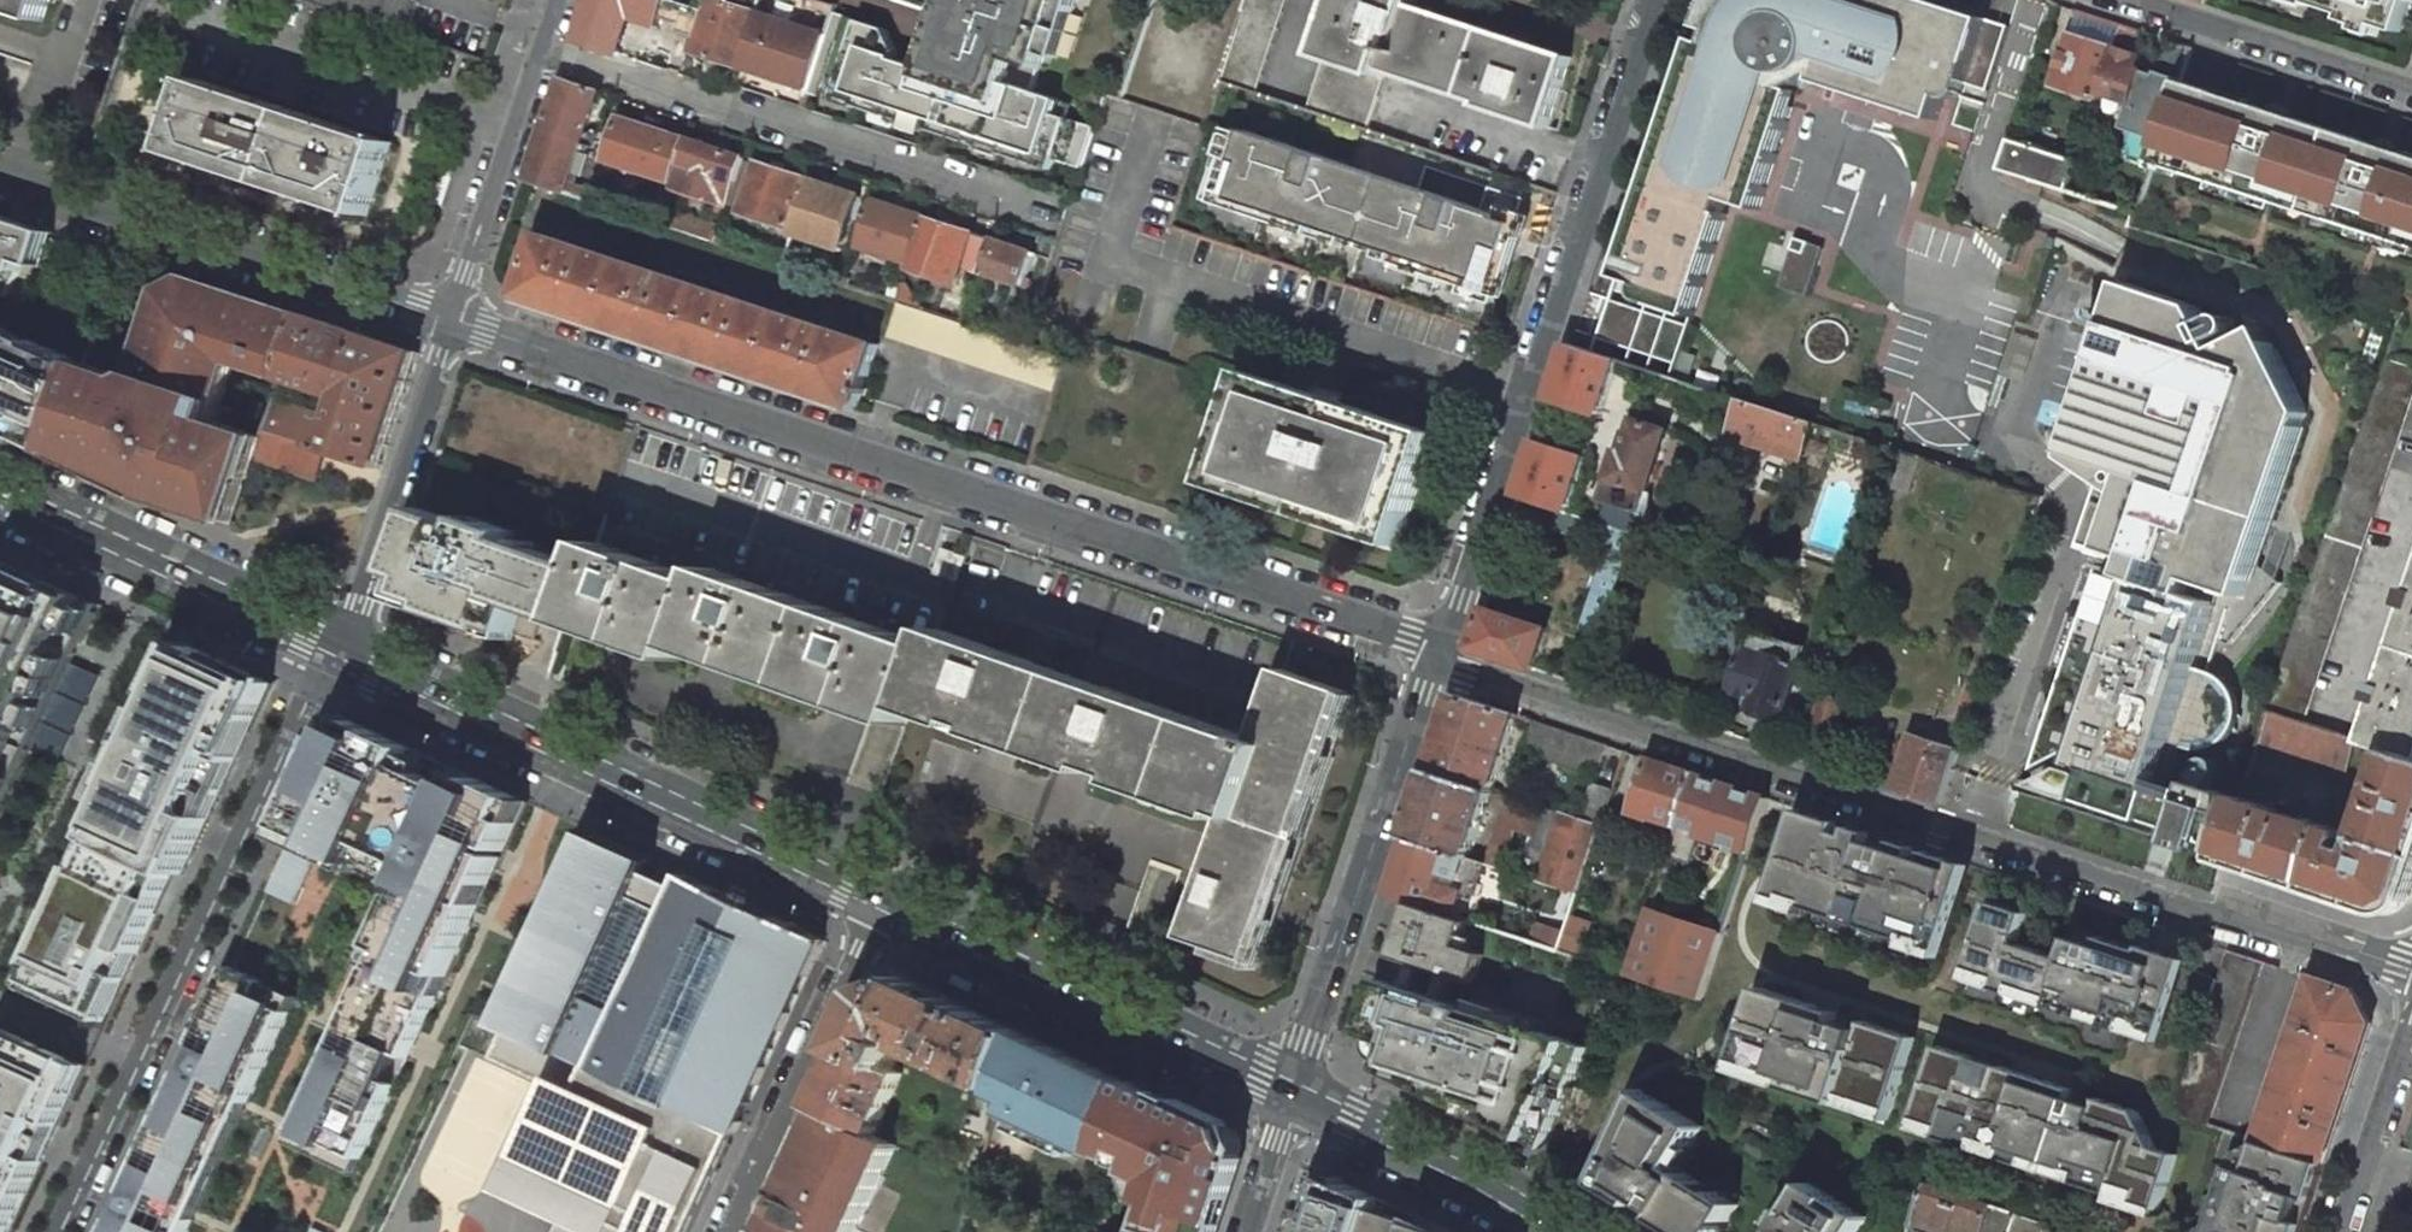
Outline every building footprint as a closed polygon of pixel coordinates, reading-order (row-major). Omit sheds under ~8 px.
[(43,21),(50,0),(0,0),(0,7),(43,21)] [(407,0),(302,0),(408,35),(418,4),(407,0)] [(636,0),(587,0),(574,40),(618,54),(620,49),(625,50),(636,18),(631,16),(636,0)] [(693,51),(707,8),(681,0),(666,0),(663,9),(682,15),(673,44),(693,51)] [(741,67),(759,13),(719,0),(710,0),(707,8),(693,51),(741,67)] [(955,1),(932,71),(922,68),(894,59),(896,51),(885,29),(834,12),(832,16),(826,35),(812,80),(837,88),(860,95),(857,105),(908,122),(911,111),(931,118),(928,128),(982,146),(986,135),(1005,142),(1002,152),(1053,168),(1057,158),(1083,167),(1096,126),(1056,113),(1061,99),(1033,90),(1045,53),(1059,8),(1073,12),(1077,0),(953,0),(955,1)] [(953,0),(944,0),(922,68),(932,71),(955,1),(953,0)] [(1220,78),(1256,91),(1286,0),(1246,0),(1220,78)] [(1307,108),(1367,128),(1386,71),(1482,102),(1481,106),(1549,129),(1572,57),(1416,6),(1418,0),(1343,0),(1307,108)] [(1693,319),(1727,216),(1724,215),(1729,202),(1759,212),(1793,108),(1789,107),(1794,90),(1800,87),(1804,91),(1807,91),(1810,90),(1814,86),(1815,83),(1814,80),(1820,77),(1837,82),(1835,87),(1938,120),(1946,97),(1953,97),(1960,95),(1966,90),(1969,84),(1990,19),(1929,0),(1714,0),(1712,3),(1709,7),(1702,30),(1713,33),(1709,46),(1698,42),(1619,279),(1639,286),(1638,291),(1639,295),(1642,299),(1646,303),(1693,319)] [(2310,4),(2399,33),(2410,0),(2311,0),(2310,4)] [(1059,8),(1045,53),(1058,58),(1073,12),(1059,8)] [(741,67),(809,89),(812,80),(826,35),(759,13),(741,67)] [(2127,45),(2132,28),(2079,13),(2074,30),(2127,45)] [(2054,85),(2098,99),(2101,91),(2115,48),(2071,33),(2054,85)] [(2101,91),(2171,114),(2182,81),(2194,47),(2192,47),(2170,39),(2162,63),(2115,48),(2101,91)] [(599,91),(561,78),(544,129),(582,142),(599,91)] [(174,152),(368,215),(392,142),(198,79),(174,152)] [(2188,174),(2287,206),(2289,197),(2310,204),(2334,130),(2296,118),(2295,123),(2261,111),(2262,107),(2257,106),(2239,100),(2211,91),(2182,81),(2171,114),(2157,158),(2156,159),(2189,169),(2188,174)] [(860,95),(837,88),(833,101),(856,108),(857,105),(860,95)] [(931,118),(911,111),(908,122),(907,125),(927,131),(928,128),(931,118)] [(608,160),(675,182),(689,140),(622,119),(611,152),(608,160)] [(1299,218),(1348,235),(1381,247),(1430,264),(1427,272),(1459,283),(1456,292),(1490,304),(1516,224),(1499,218),(1500,216),(1483,209),(1247,127),(1246,130),(1229,124),(1220,152),(1228,154),(1216,190),(1266,207),(1263,215),(1263,216),(1296,227),(1299,218)] [(565,192),(582,142),(544,129),(527,180),(565,192)] [(2411,247),(2411,156),(2401,152),(2399,156),(2366,145),(2367,141),(2334,130),(2310,204),(2331,211),(2329,220),(2411,247)] [(1005,142),(986,135),(982,146),(981,148),(1001,155),(1002,152),(1005,142)] [(2079,158),(2011,136),(2001,169),(2033,180),(2068,191),(2079,158)] [(673,187),(729,205),(745,158),(689,140),(675,182),(673,187)] [(1266,207),(1216,190),(1228,154),(1220,152),(1205,196),(1263,215),(1266,207)] [(740,210),(787,226),(804,176),(758,160),(740,210)] [(862,194),(813,179),(804,206),(813,210),(807,229),(825,234),(823,241),(845,248),(862,194)] [(1516,224),(1524,199),(1491,188),(1483,209),(1500,216),(1499,218),(1516,224)] [(861,245),(912,261),(927,215),(876,199),(861,245)] [(722,227),(666,209),(661,223),(717,242),(722,227)] [(8,296),(21,271),(23,271),(26,261),(37,227),(0,215),(0,291),(8,296)] [(984,271),(995,238),(927,215),(912,261),(910,267),(956,283),(963,264),(984,271)] [(1296,227),(1345,244),(1348,235),(1299,218),(1296,227)] [(26,261),(43,266),(54,232),(37,227),(26,261)] [(541,233),(520,297),(858,408),(879,345),(541,233)] [(984,271),(1044,289),(1054,256),(995,238),(984,271)] [(1819,247),(1796,239),(1779,290),(1802,297),(1819,247)] [(1378,255),(1427,272),(1430,264),(1381,247),(1378,255)] [(121,470),(160,483),(156,496),(234,523),(247,485),(251,474),(256,457),(263,437),(216,421),(236,362),(283,377),(292,349),(304,315),(269,303),(236,292),(189,277),(186,288),(183,297),(163,290),(137,368),(140,377),(133,380),(85,364),(81,375),(60,441),(124,462),(121,470)] [(2263,561),(2310,411),(2267,326),(2222,350),(2218,341),(2231,334),(2234,332),(2236,329),(2236,326),(2236,324),(2235,321),(2231,317),(2227,316),(2224,316),(2208,323),(2198,303),(2125,281),(2067,452),(2082,457),(2081,462),(2082,466),(2084,468),(2088,471),(2091,471),(2094,470),(2097,467),(2099,462),(2123,470),(2102,534),(2094,531),(2088,548),(2124,560),(2126,555),(2135,558),(2129,576),(2219,606),(2198,667),(2201,667),(2207,669),(2211,670),(2221,643),(2230,647),(2237,626),(2242,631),(2247,618),(2251,622),(2257,607),(2261,610),(2267,593),(2272,597),(2284,583),(2263,561)] [(163,290),(183,297),(186,288),(166,282),(163,290)] [(889,335),(1054,390),(1066,355),(1026,342),(967,323),(901,301),(889,335)] [(1690,327),(1612,301),(1599,340),(1677,366),(1690,327)] [(283,377),(345,398),(367,335),(304,315),(292,349),(283,377)] [(1813,324),(1809,330),(1808,332),(1807,337),(1808,346),(1813,353),(1820,358),(1827,360),(1834,359),(1843,354),(1847,348),(1849,341),(1848,332),(1843,324),(1838,320),(1829,318),(1822,319),(1813,324)] [(57,450),(60,441),(81,375),(70,372),(74,361),(74,359),(37,341),(34,348),(0,333),(0,423),(57,450)] [(367,335),(345,398),(337,423),(275,402),(266,429),(323,448),(381,467),(419,352),(367,335)] [(1571,345),(1557,387),(1606,403),(1620,361),(1594,352),(1571,345)] [(2411,400),(2411,368),(2387,360),(2271,712),(2305,723),(2411,400)] [(81,375),(85,364),(74,361),(70,372),(81,375)] [(1211,484),(1400,547),(1437,434),(1248,371),(1211,484)] [(1815,424),(1744,401),(1733,437),(1803,459),(1815,424)] [(1615,483),(1602,523),(1635,533),(1645,537),(1647,528),(1637,525),(1647,493),(1648,494),(1668,430),(1635,419),(1624,454),(1618,452),(1608,481),(1615,483)] [(323,448),(266,429),(263,437),(256,457),(314,476),(323,448)] [(1539,442),(1521,496),(1570,512),(1588,458),(1539,442)] [(1514,516),(1610,547),(1583,627),(1602,634),(1635,533),(1602,523),(1570,512),(1521,496),(1514,516)] [(420,508),(398,574),(405,577),(401,592),(411,596),(409,602),(484,629),(514,541),(517,531),(476,517),(472,526),(420,508)] [(514,541),(484,629),(519,641),(521,635),(540,641),(549,616),(571,623),(590,567),(514,541)] [(632,555),(598,543),(590,567),(571,623),(681,662),(686,648),(871,714),(906,726),(912,709),(935,647),(881,628),(884,619),(861,610),(857,619),(782,593),(785,584),(750,572),(747,580),(712,568),(707,581),(656,563),(659,554),(635,546),(632,555)] [(934,573),(958,581),(966,557),(942,549),(934,573)] [(102,603),(20,565),(15,577),(0,571),(0,824),(102,603)] [(2109,569),(2058,725),(2054,724),(2048,743),(2051,744),(2038,785),(2112,810),(2108,821),(2117,824),(2126,827),(2130,816),(2178,832),(2179,827),(2181,828),(2176,843),(2189,848),(2194,833),(2198,834),(2193,849),(2205,853),(2210,838),(2212,839),(2211,843),(2227,848),(2243,797),(2196,781),(2193,788),(2173,781),(2185,745),(2192,748),(2199,748),(2212,747),(2218,745),(2228,738),(2236,728),(2238,722),(2240,716),(2240,704),(2236,692),(2229,682),(2219,674),(2211,670),(2207,669),(2201,667),(2198,667),(2219,606),(2129,576),(2109,569)] [(1548,629),(1484,608),(1470,648),(1535,670),(1548,629)] [(2368,742),(2395,751),(2411,756),(2411,610),(2387,685),(2380,683),(2375,700),(2381,702),(2368,742)] [(1783,717),(1806,647),(1754,630),(1752,634),(1728,626),(1717,658),(1742,666),(1733,691),(1756,699),(1753,707),(1783,717)] [(1258,740),(942,630),(935,647),(912,709),(967,728),(970,722),(1063,755),(1129,777),(1127,784),(1230,820),(1189,937),(1257,961),(1350,693),(1283,669),(1258,740)] [(184,641),(24,984),(107,1022),(177,871),(185,875),(274,683),(184,641)] [(1731,700),(1753,707),(1756,699),(1733,691),(1731,700)] [(1493,790),(1518,715),(1455,694),(1430,769),(1493,790)] [(1844,702),(1822,695),(1802,758),(1823,765),(1844,702)] [(2260,746),(2347,773),(2358,739),(2305,723),(2271,712),(2260,746)] [(411,882),(291,1142),(373,1179),(452,1001),(543,808),(463,771),(339,713),(288,825),(411,882)] [(1606,746),(1530,721),(1520,750),(1596,775),(1606,746)] [(1912,735),(1894,789),(1918,797),(1940,804),(1958,750),(1912,735)] [(2360,852),(2350,848),(2353,838),(2351,833),(2336,828),(2315,890),(2382,912),(2411,897),(2411,756),(2395,751),(2360,852)] [(1652,816),(1680,826),(1697,774),(1675,767),(1653,759),(1635,813),(1651,819),(1652,816)] [(1471,858),(1493,790),(1430,769),(1407,837),(1471,858)] [(1680,826),(1671,855),(1691,862),(1700,834),(1715,839),(1723,814),(1734,818),(1744,789),(1697,774),(1680,826)] [(1582,820),(1508,795),(1486,864),(1579,895),(1614,791),(1593,784),(1582,820)] [(1723,814),(1715,839),(1752,851),(1769,798),(1744,789),(1734,818),(1723,814)] [(2336,828),(2243,797),(2227,848),(2223,859),(2301,885),(2315,890),(2336,828)] [(1777,896),(1939,950),(1965,872),(1927,860),(1926,863),(1916,859),(1919,847),(1854,826),(1851,834),(1802,818),(1777,896)] [(696,879),(596,834),(506,1028),(508,1029),(605,1074),(696,879)] [(1453,916),(1461,893),(1472,898),(1483,863),(1471,858),(1407,837),(1388,895),(1412,903),(1453,916)] [(696,879),(605,1074),(747,1140),(839,946),(696,879)] [(1395,956),(1476,983),(1485,954),(1461,946),(1469,922),(1453,916),(1412,903),(1395,956)] [(1972,981),(2162,1042),(2177,993),(2185,971),(2155,961),(2157,955),(2144,951),(2141,963),(2130,959),(2134,947),(2082,931),(2072,962),(2026,947),(2036,916),(1997,903),(1972,981)] [(1701,999),(1723,935),(1652,911),(1631,975),(1701,999)] [(1566,933),(1560,952),(1579,958),(1590,925),(1571,919),(1566,933)] [(1566,933),(1538,924),(1532,942),(1532,943),(1560,952),(1566,933)] [(2130,959),(2141,963),(2144,951),(2134,947),(2130,959)] [(2210,1124),(2264,962),(2231,951),(2221,979),(2213,1004),(2180,1103),(2187,1117),(2210,1124)] [(2186,965),(2157,955),(2155,961),(2185,971),(2186,968),(2186,965)] [(302,994),(235,964),(218,1002),(111,1231),(190,1231),(302,994)] [(2213,1004),(2221,979),(2186,968),(2185,971),(2177,993),(2213,1004)] [(913,1046),(1005,1089),(1024,1032),(968,1006),(904,976),(869,989),(842,1047),(893,1071),(903,1047),(897,1044),(901,1036),(915,1042),(913,1046)] [(1573,1087),(1591,1047),(1387,979),(1368,1034),(1399,1044),(1390,1071),(1522,1133),(1546,1148),(1568,1098),(1560,1095),(1565,1083),(1573,1087)] [(2316,979),(2262,1142),(2324,1162),(2371,1024),(2355,992),(2316,979)] [(1890,1120),(1917,1038),(1764,986),(1736,1069),(1890,1120)] [(87,1066),(4,1027),(0,1035),(0,1231),(10,1231),(87,1066)] [(747,1140),(605,1074),(508,1029),(494,1060),(549,1088),(499,1193),(565,1224),(562,1231),(702,1231),(747,1140)] [(1098,1167),(1128,1081),(1024,1032),(1005,1089),(995,1119),(1098,1167)] [(1913,1129),(2159,1211),(2177,1156),(2158,1149),(2141,1113),(1941,1046),(1913,1129)] [(814,1108),(874,1136),(902,1075),(893,1071),(842,1047),(814,1108)] [(1097,1169),(1078,1224),(1099,1231),(1214,1231),(1215,1228),(1238,1160),(1222,1125),(1128,1081),(1098,1167),(1097,1169)] [(1600,1182),(1649,1211),(1678,1166),(1704,1126),(1643,1087),(1600,1182)] [(874,1136),(814,1108),(791,1157),(859,1190),(861,1183),(876,1189),(896,1147),(895,1147),(874,1136)] [(2262,1142),(2251,1172),(2233,1166),(2212,1231),(2301,1231),(2324,1162),(2262,1142)] [(791,1157),(786,1168),(758,1228),(766,1231),(856,1231),(876,1189),(861,1183),(859,1190),(791,1157)] [(1682,1231),(1723,1231),(1740,1206),(1678,1166),(1649,1211),(1682,1231)] [(1322,1172),(1302,1231),(1451,1231),(1447,1230),(1433,1224),(1385,1202),(1322,1172)] [(1867,1217),(1812,1183),(1781,1231),(1860,1231),(1867,1217)] [(1929,1231),(2012,1231),(2017,1214),(1925,1183),(1911,1226),(1929,1231)] [(250,1231),(323,1231),(262,1205),(250,1231)] [(2048,1224),(2017,1214),(2012,1231),(2045,1231),(2048,1224)]
